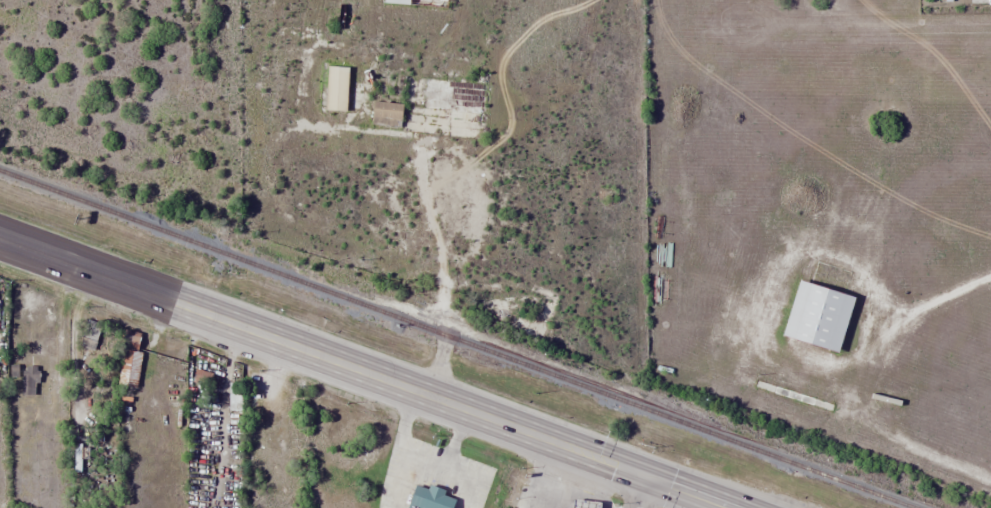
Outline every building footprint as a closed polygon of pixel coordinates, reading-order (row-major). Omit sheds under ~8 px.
[(346,111),(346,66),(324,66),(324,111),(346,111)] [(422,107),(473,111),(473,107),(477,107),(479,83),(424,80),(422,107)] [(140,352),(137,351),(139,332),(122,330),(116,386),(136,388),(140,352)] [(454,496),(413,482),(404,507),(450,507),(454,496)]
